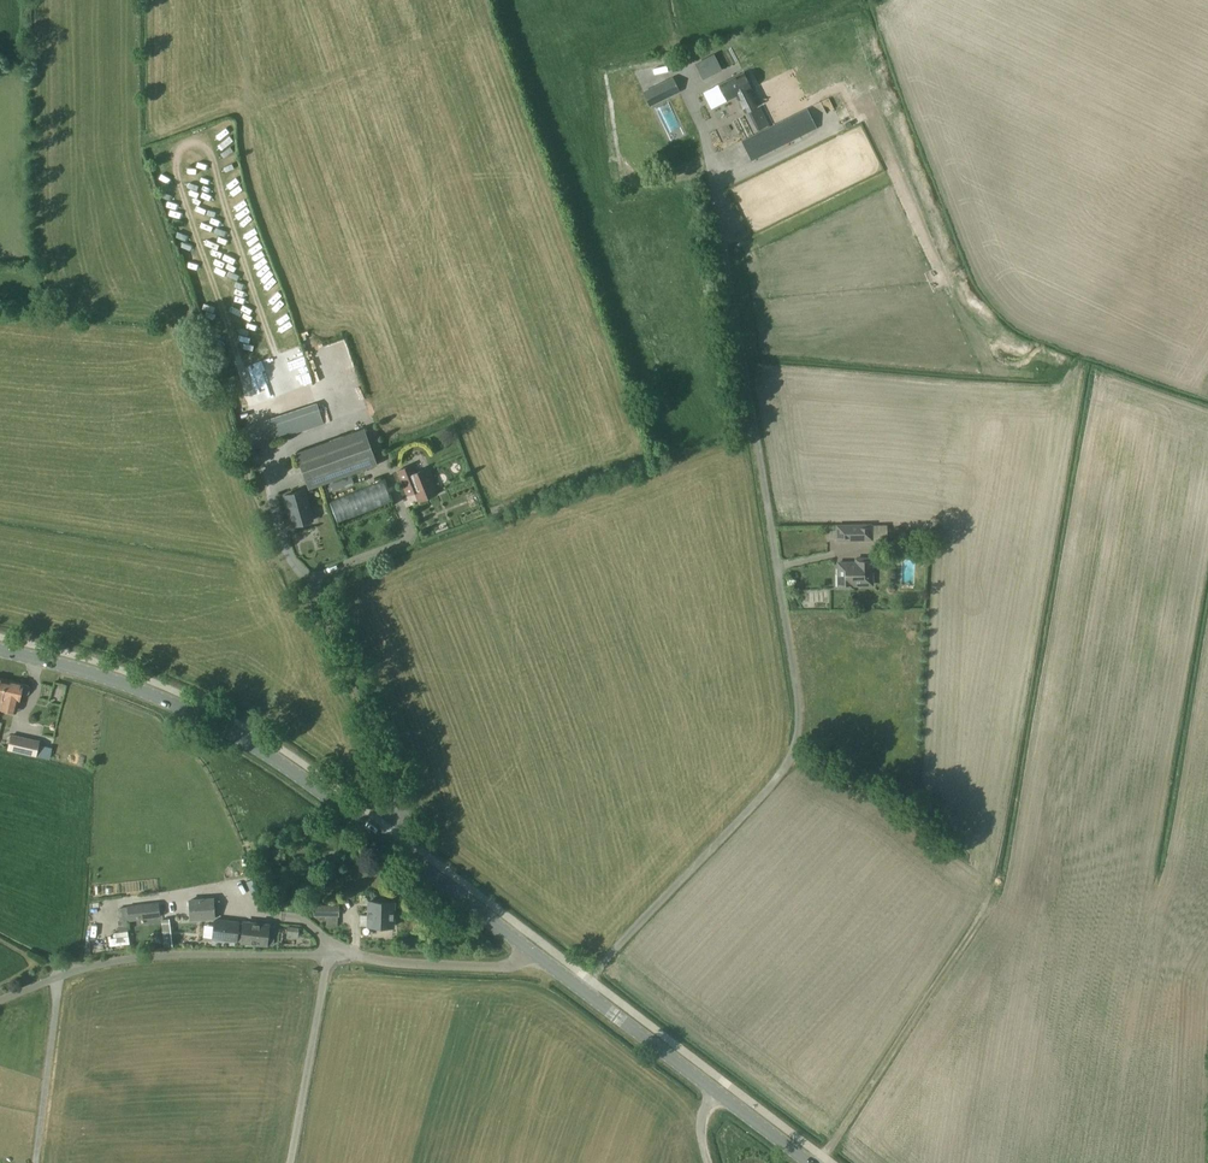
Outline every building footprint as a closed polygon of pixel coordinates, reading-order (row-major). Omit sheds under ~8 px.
[(693,85),(687,87),(689,92),(716,83),(708,60),(687,68),(693,85)] [(744,72),(719,84),(728,102),(737,98),(745,113),(758,106),(751,91),(753,90),(744,72)] [(680,91),(672,78),(643,92),(650,106),(680,91)] [(630,82),(625,84),(630,95),(636,92),(630,82)] [(817,127),(807,108),(742,140),(751,160),(817,127)] [(218,161),(220,173),(231,171),(222,122),(212,124),(219,161),(218,161)] [(706,132),(711,145),(733,137),(728,123),(706,132)] [(202,133),(182,142),(188,155),(207,146),(202,133)] [(160,168),(154,170),(174,243),(184,240),(166,173),(162,174),(160,168)] [(241,210),(238,189),(235,190),(233,178),(224,179),(228,206),(236,205),(237,211),(241,210)] [(228,208),(227,201),(224,201),(222,194),(212,196),(216,211),(228,208)] [(179,205),(185,225),(198,222),(193,201),(179,205)] [(236,232),(238,231),(242,250),(254,247),(247,215),(233,219),(233,218),(222,221),(229,248),(224,249),(227,262),(242,259),(236,232)] [(198,231),(185,234),(187,241),(178,243),(181,255),(193,253),(190,240),(199,238),(198,231)] [(752,245),(737,247),(739,258),(754,257),(752,245)] [(258,255),(247,257),(248,265),(241,266),(243,279),(254,277),(254,276),(267,274),(266,268),(255,270),(254,263),(260,262),(258,255)] [(188,279),(197,278),(195,261),(186,262),(188,279)] [(255,283),(243,286),(244,292),(256,289),(255,283)] [(192,289),(196,299),(208,295),(204,284),(192,289)] [(225,305),(227,315),(239,312),(237,303),(225,305)] [(264,356),(264,347),(251,348),(251,357),(264,356)] [(294,347),(281,352),(291,378),(304,372),(294,347)] [(225,371),(230,383),(239,379),(234,367),(225,371)] [(336,377),(349,372),(347,367),(334,372),(336,377)] [(238,381),(228,385),(236,408),(246,405),(238,381)] [(243,386),(245,392),(257,388),(255,382),(243,386)] [(260,411),(261,415),(277,412),(276,405),(271,406),(270,399),(263,400),(262,395),(250,397),(252,405),(241,407),(242,414),(260,411)] [(318,403),(243,427),(250,448),(324,423),(318,403)] [(377,464),(364,428),(296,452),(309,488),(377,464)] [(398,471),(406,491),(412,489),(413,490),(415,491),(419,501),(437,493),(427,468),(409,476),(405,468),(398,471)] [(392,502),(383,480),(329,502),(338,523),(392,502)] [(305,491),(286,497),(294,526),(313,520),(305,491)] [(871,525),(837,526),(838,540),(871,539),(871,525)] [(928,544),(918,543),(917,549),(922,553),(927,554),(928,544)] [(852,585),(864,584),(864,581),(872,581),(872,558),(856,558),(856,562),(838,563),(838,574),(841,574),(841,587),(852,587),(852,585)] [(19,703),(21,693),(26,694),(29,693),(30,687),(29,685),(23,684),(23,683),(4,679),(0,700),(0,704),(17,708),(18,702),(19,703)] [(12,735),(8,750),(36,757),(39,741),(12,735)] [(267,897),(257,902),(260,907),(270,903),(267,897)] [(214,898),(190,900),(191,919),(215,918),(214,898)] [(331,905),(331,898),(322,898),(322,905),(315,905),(315,915),(339,916),(339,906),(331,905)] [(394,902),(369,901),(368,925),(393,927),(394,902)] [(127,907),(129,919),(160,916),(159,903),(127,907)] [(157,917),(157,930),(167,930),(166,917),(157,917)] [(274,937),(268,937),(269,925),(244,922),(243,924),(239,923),(239,922),(225,920),(224,921),(215,920),(213,938),(237,941),(267,944),(268,944),(273,944),(275,943),(275,939),(274,937)] [(294,935),(294,926),(282,927),(282,936),(294,935)]
